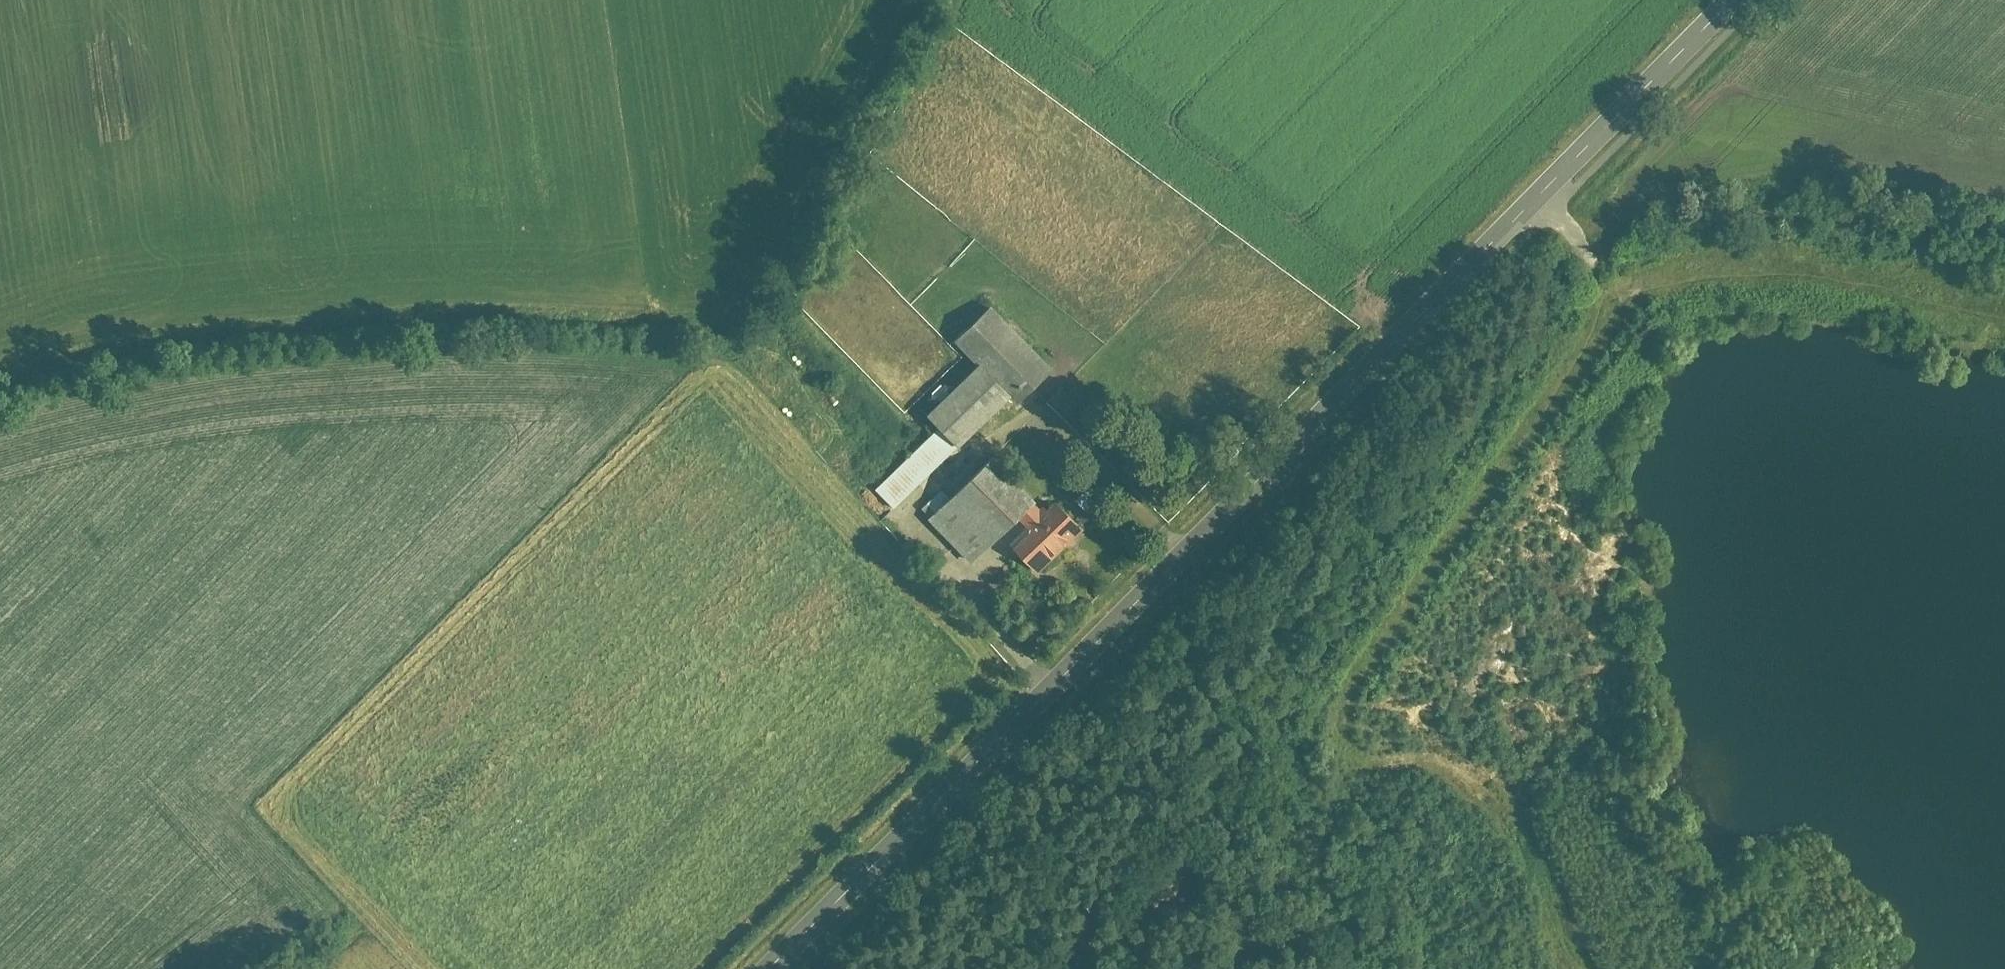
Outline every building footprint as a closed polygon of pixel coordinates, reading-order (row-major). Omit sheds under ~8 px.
[(990,305),(957,341),(1021,402),(1055,367),(990,305)] [(981,368),(931,417),(942,428),(880,490),(900,510),(1012,400),(981,368)] [(1057,504),(1047,514),(1033,502),(1037,498),(995,458),(933,521),(975,561),(1016,518),(1030,532),(1013,550),(1039,576),(1084,530),(1057,504)]
